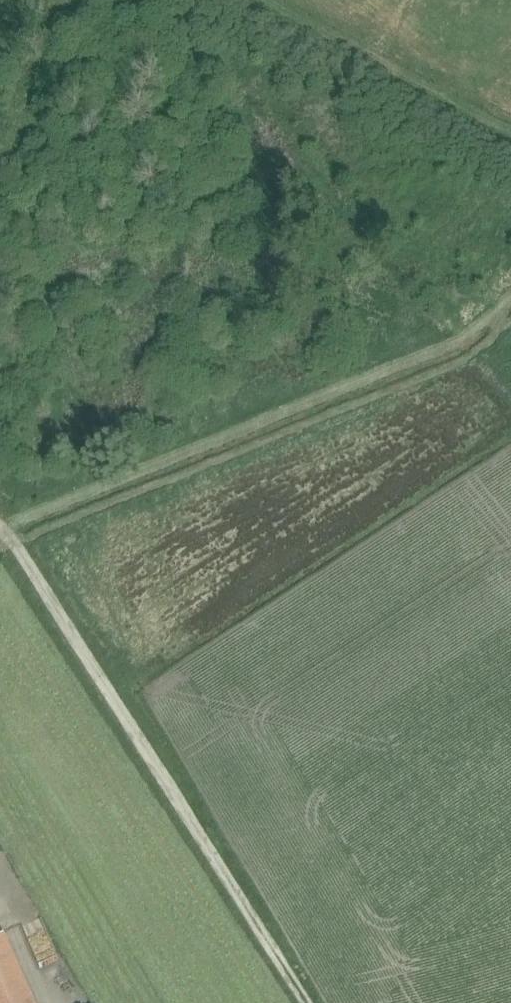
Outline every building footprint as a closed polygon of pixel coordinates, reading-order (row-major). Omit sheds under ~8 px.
[(0,934),(0,1002),(35,1002),(4,932),(0,934)]
